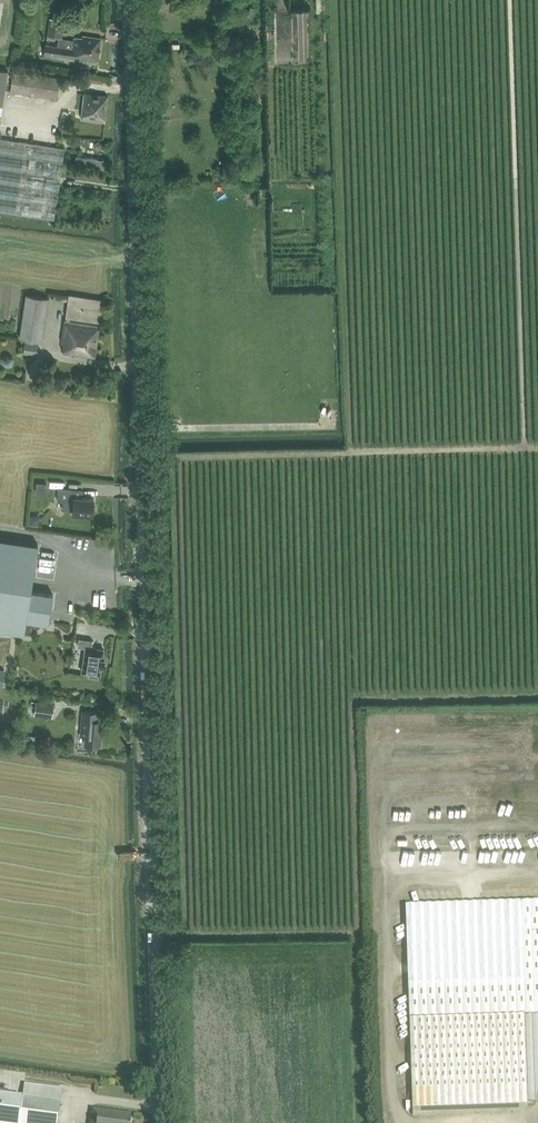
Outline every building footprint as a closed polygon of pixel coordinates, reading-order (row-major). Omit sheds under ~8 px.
[(45,42),(43,54),(97,63),(101,37),(82,34),(81,37),(74,36),(74,39),(60,37),(62,19),(50,18),(48,36),(59,37),(58,44),(45,42)] [(9,71),(0,70),(0,125),(9,71)] [(13,72),(10,91),(57,99),(60,79),(13,72)] [(81,118),(105,121),(108,95),(85,92),(81,118)] [(54,220),(65,148),(0,138),(0,211),(54,220)] [(20,339),(42,342),(48,298),(27,294),(20,339)] [(66,315),(67,316),(66,319),(62,341),(64,342),(62,351),(94,356),(99,324),(69,319),(70,316),(99,320),(103,300),(69,294),(66,315)] [(24,353),(36,355),(38,344),(25,342),(24,353)] [(59,488),(58,500),(63,500),(63,509),(74,510),(74,513),(93,514),(93,512),(94,512),(95,507),(93,506),(94,498),(75,496),(74,501),(71,500),(71,489),(59,488)] [(25,633),(27,619),(49,623),(53,594),(31,591),(38,545),(0,539),(0,629),(25,633)] [(91,647),(92,641),(79,639),(78,646),(86,647),(82,672),(90,673),(89,676),(98,677),(98,674),(100,675),(101,665),(103,666),(104,659),(102,658),(104,649),(91,647)] [(34,714),(52,717),(54,704),(36,701),(34,714)] [(85,745),(101,747),(103,731),(101,731),(101,720),(99,720),(99,712),(83,711),(81,735),(85,736),(85,745)] [(412,1095),(526,1091),(527,1103),(537,1103),(537,902),(406,906),(412,1095)] [(0,1094),(0,1122),(58,1122),(60,1102),(0,1094)] [(132,1111),(93,1106),(90,1122),(130,1122),(132,1111)]
